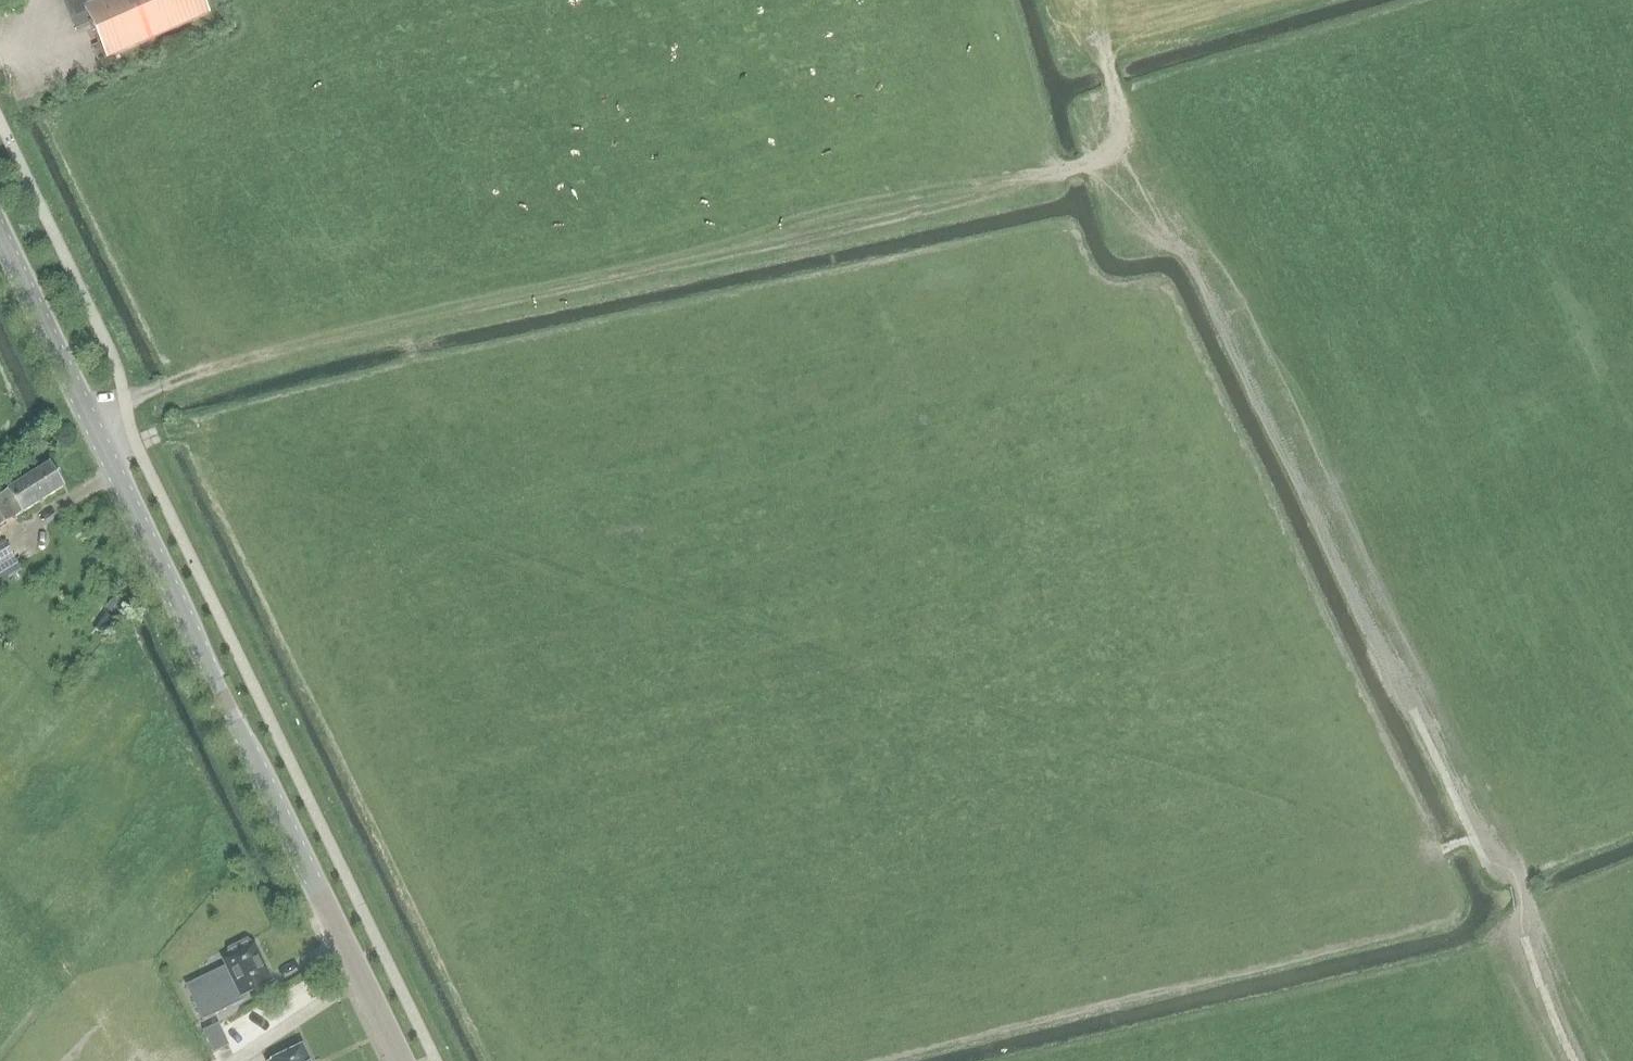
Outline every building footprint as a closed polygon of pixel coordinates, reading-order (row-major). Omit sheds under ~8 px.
[(71,18),(85,12),(106,59),(209,14),(203,0),(64,0),(71,18)] [(63,488),(48,464),(8,489),(1,494),(0,495),(0,526),(23,512),(23,513),(63,488)] [(13,556),(4,541),(0,543),(0,564),(13,556)] [(13,556),(0,564),(0,579),(19,567),(13,556)] [(106,608),(115,615),(121,606),(112,599),(106,608)] [(103,618),(95,629),(103,635),(114,620),(106,614),(103,618)] [(227,949),(227,953),(206,964),(211,975),(206,977),(216,996),(236,986),(241,995),(270,980),(269,978),(269,974),(267,968),(266,968),(251,939),(249,938),(227,949)] [(217,1023),(201,1031),(213,1053),(228,1045),(217,1023)] [(301,1045),(269,1060),(309,1060),(301,1045)]
